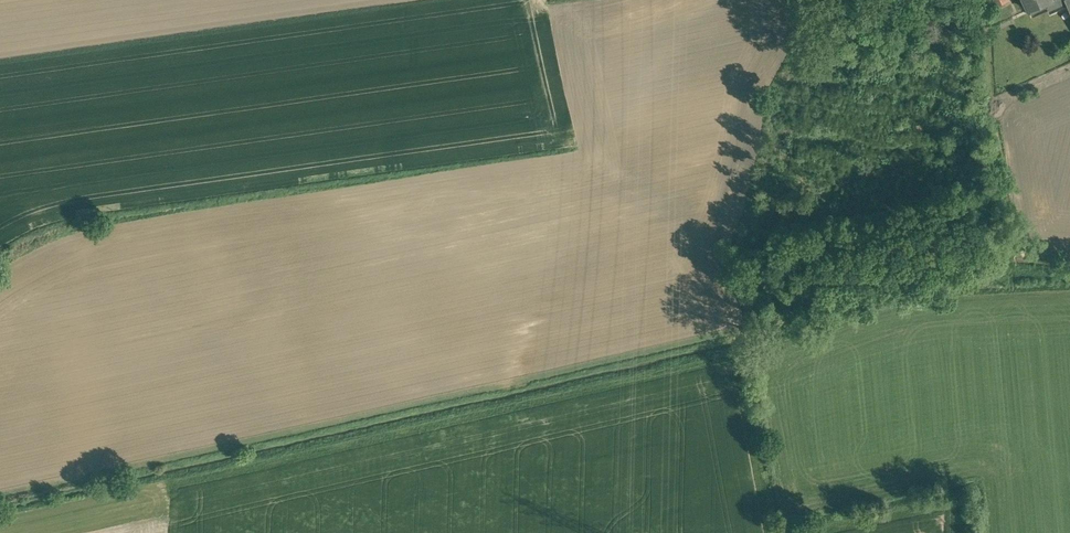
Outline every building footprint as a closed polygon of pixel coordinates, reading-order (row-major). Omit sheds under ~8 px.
[(1029,9),(1030,9),(1028,5),(1040,0),(1024,0),(1029,9)] [(1028,5),(1030,9),(1029,9),(1032,15),(1048,8),(1049,12),(1068,4),(1066,0),(1040,0),(1028,5)]
